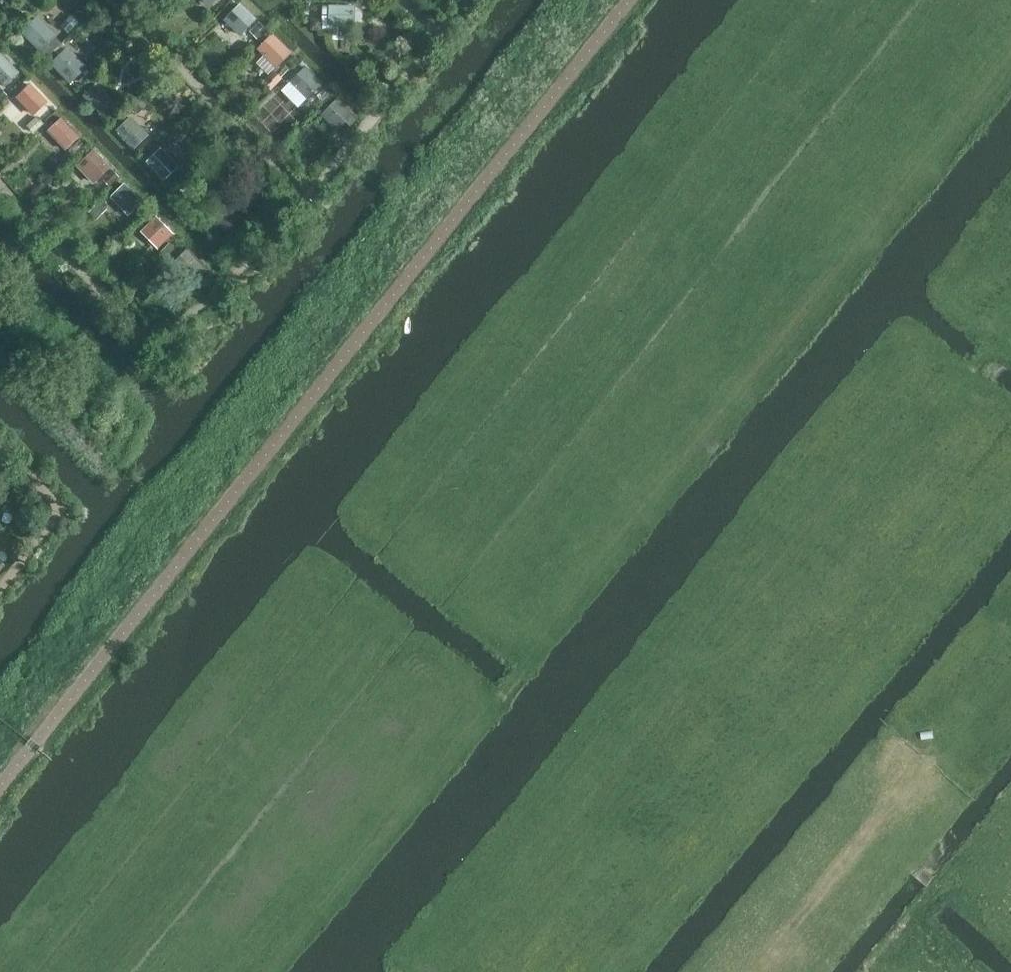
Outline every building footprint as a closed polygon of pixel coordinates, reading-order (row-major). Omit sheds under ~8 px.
[(217,26),(236,44),(262,17),(244,0),(242,0),(217,26)] [(359,37),(358,2),(334,2),(335,37),(359,37)] [(41,15),(25,32),(42,50),(59,33),(41,15)] [(254,57),(273,74),(295,49),(277,32),(254,57)] [(53,60),(72,82),(91,66),(71,44),(53,60)] [(8,85),(23,70),(4,51),(0,55),(0,77),(8,85)] [(288,86),(305,102),(326,80),(308,64),(288,86)] [(95,78),(78,93),(97,112),(113,97),(95,78)] [(30,80),(13,95),(30,114),(47,99),(30,80)] [(339,97),(323,114),(340,131),(356,114),(339,97)] [(143,107),(136,114),(152,131),(159,125),(143,107)] [(50,127),(69,147),(83,134),(64,114),(50,127)] [(137,147),(151,133),(133,114),(119,127),(137,147)] [(158,140),(142,157),(162,176),(178,160),(158,140)] [(90,149),(75,163),(93,180),(107,166),(90,149)] [(124,221),(147,200),(129,180),(106,202),(124,221)] [(220,205),(204,220),(221,238),(237,223),(220,205)] [(149,207),(136,220),(157,242),(170,229),(149,207)] [(180,238),(166,254),(185,270),(199,254),(180,238)]
